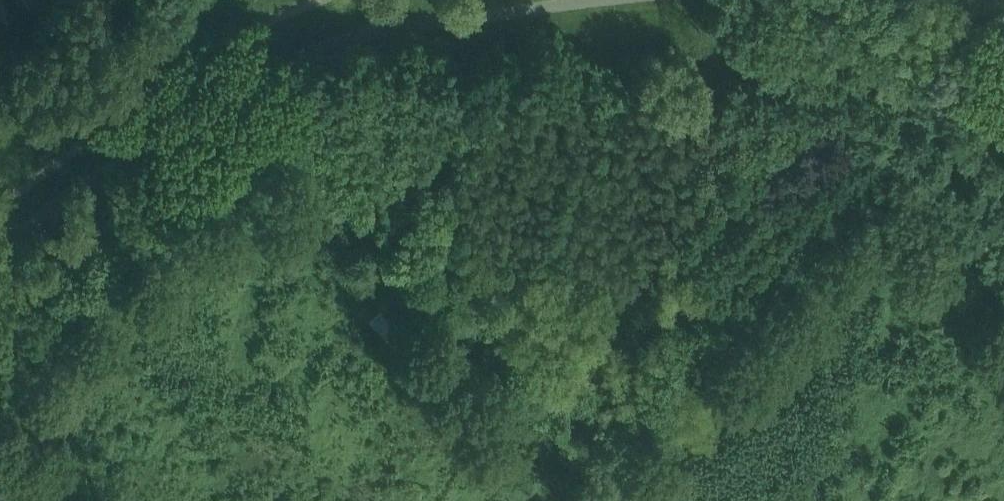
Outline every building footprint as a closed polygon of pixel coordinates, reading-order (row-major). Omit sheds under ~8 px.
[(369,320),(447,400),(459,388),(381,308),(369,320)]
